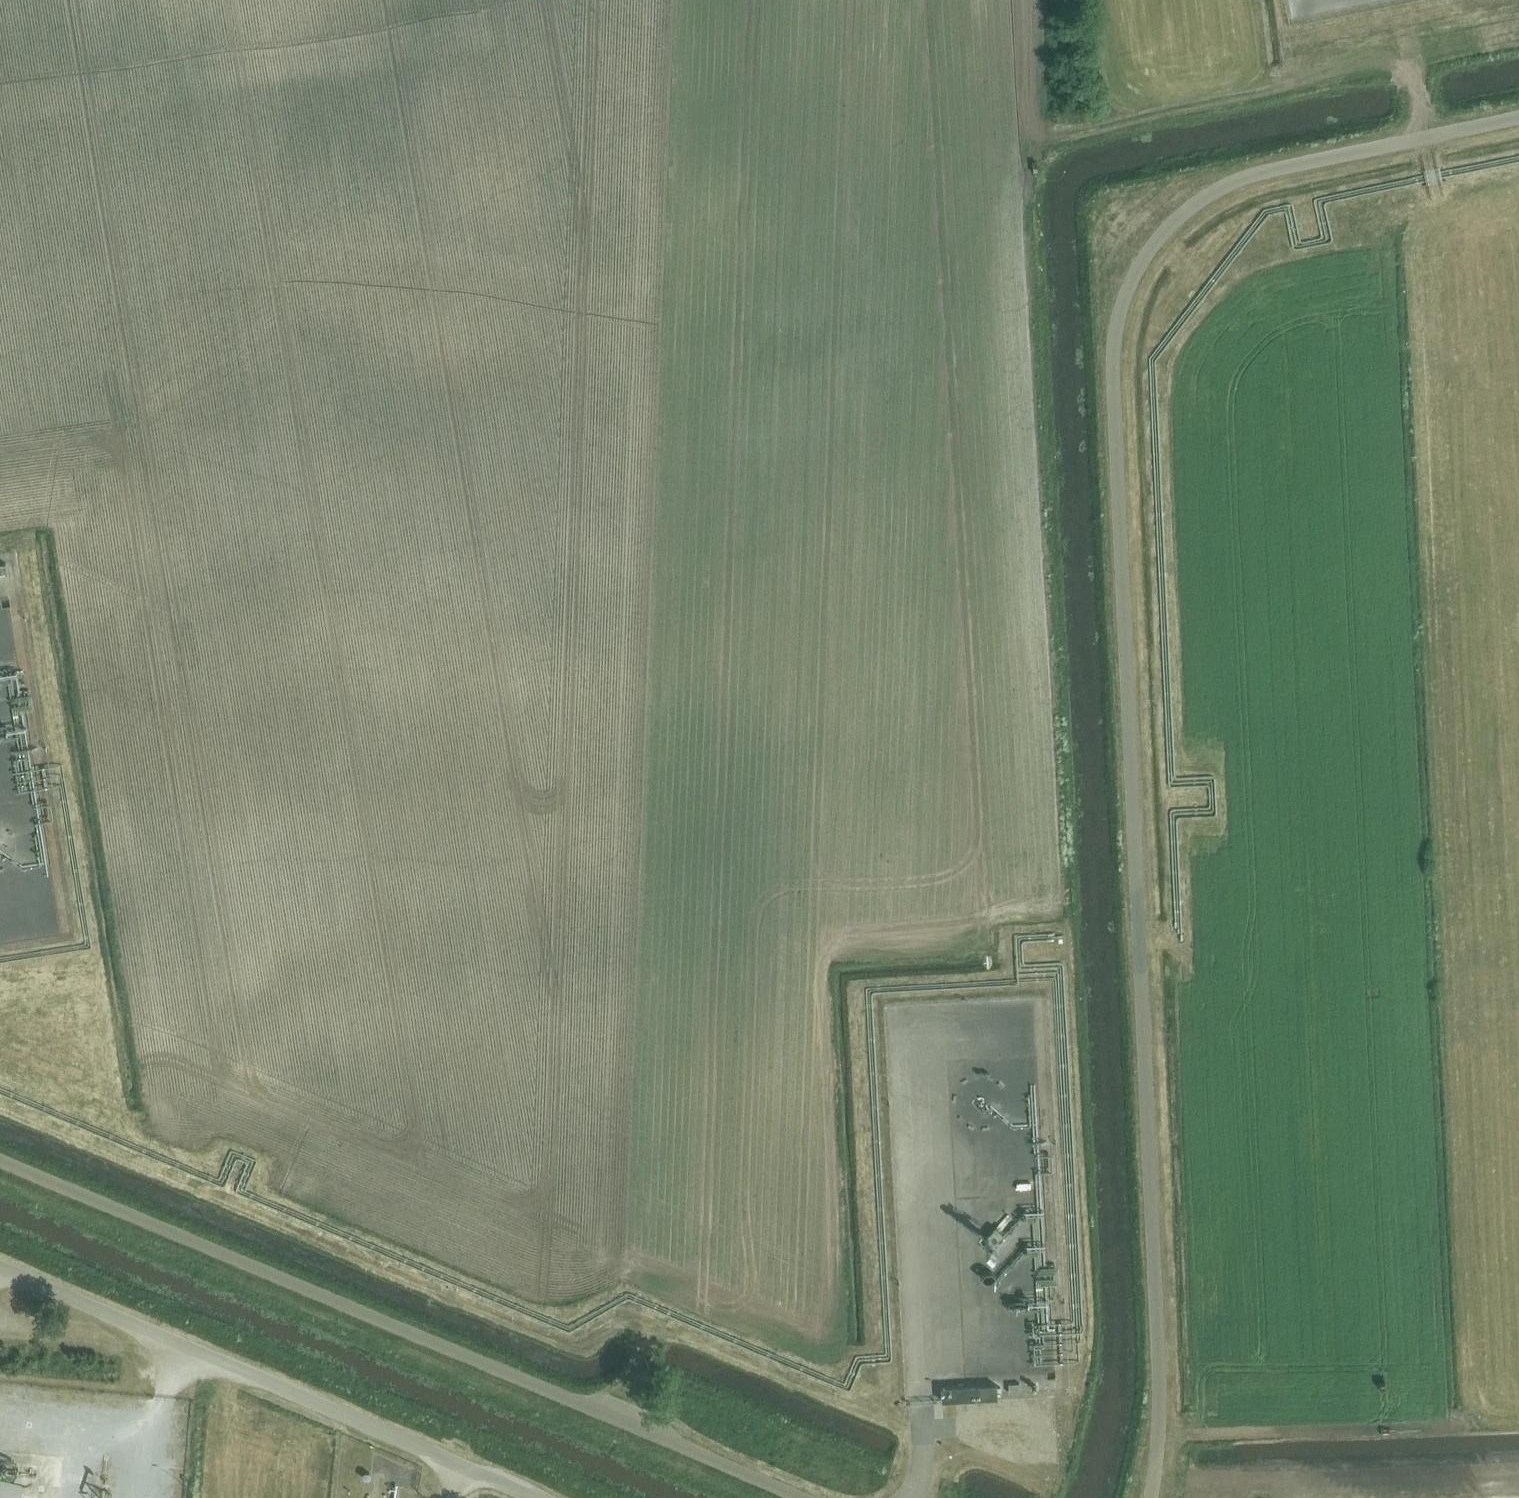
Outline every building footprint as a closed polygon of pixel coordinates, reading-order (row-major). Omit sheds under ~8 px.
[(1431,182),(1445,179),(1442,168),(1428,170),(1431,182)] [(998,1357),(998,1370),(1022,1369),(1022,1356),(998,1357)] [(968,1371),(982,1370),(981,1358),(967,1359),(968,1371)] [(1053,1373),(1038,1375),(1040,1387),(1055,1385),(1053,1373)] [(1034,1378),(1011,1381),(1013,1396),(1036,1393),(1034,1378)] [(997,1384),(941,1386),(942,1400),(997,1398),(997,1384)]
